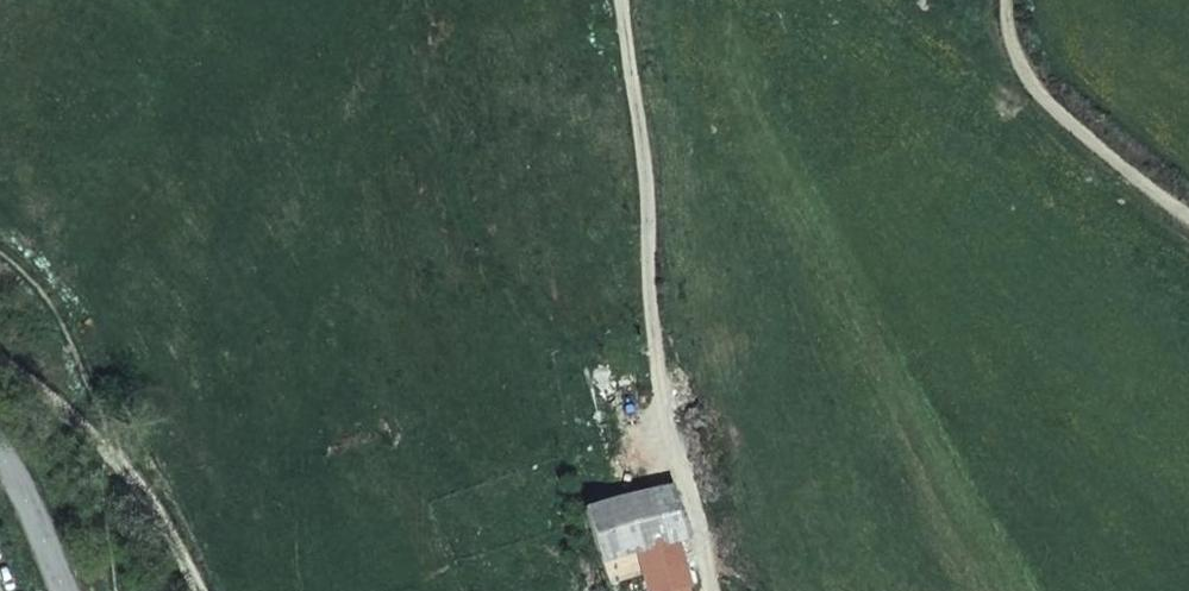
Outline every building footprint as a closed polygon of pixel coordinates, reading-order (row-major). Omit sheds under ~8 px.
[(655,545),(670,584),(707,568),(696,533),(711,527),(691,474),(603,505),(619,559),(655,545)] [(0,545),(0,590),(16,590),(0,545)] [(708,590),(717,585),(710,566),(707,568),(670,584),(673,590),(706,590),(708,590)]
